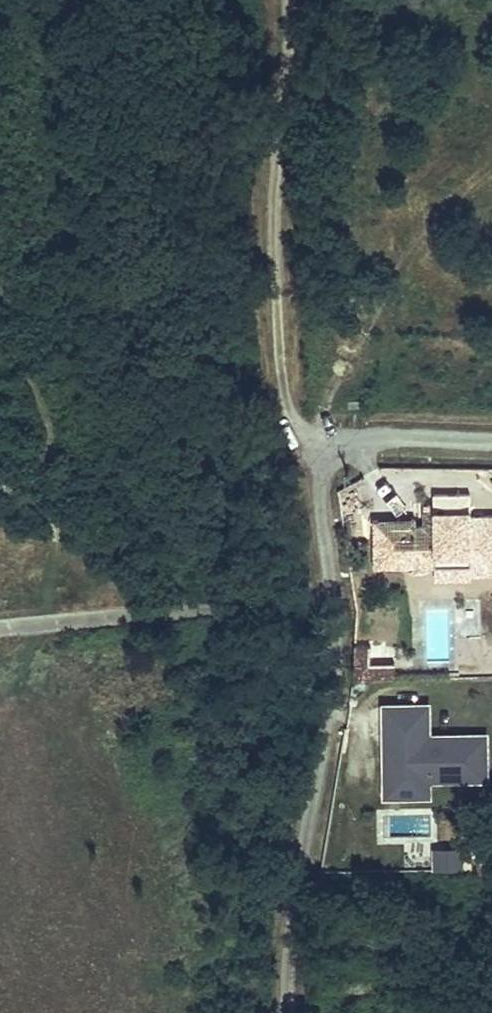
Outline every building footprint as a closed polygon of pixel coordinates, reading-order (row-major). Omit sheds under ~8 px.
[(373,564),(434,564),(434,549),(470,548),(470,563),(487,563),(487,572),(491,572),(491,513),(469,513),(469,491),(433,492),(433,508),(433,531),(414,531),(414,543),(373,544),(373,564)] [(422,522),(414,522),(414,531),(433,531),(433,508),(422,508),(422,522)] [(414,516),(372,516),(373,544),(414,543),(414,531),(414,522),(414,516)] [(470,548),(434,549),(434,564),(470,563),(470,548)] [(487,563),(470,563),(470,572),(487,572),(487,563)] [(394,660),(369,660),(369,676),(394,676),(394,660)] [(431,705),(380,706),(382,803),(432,802),(432,785),(488,784),(487,736),(431,737),(431,705)] [(433,846),(433,868),(470,870),(471,848),(433,846)]
